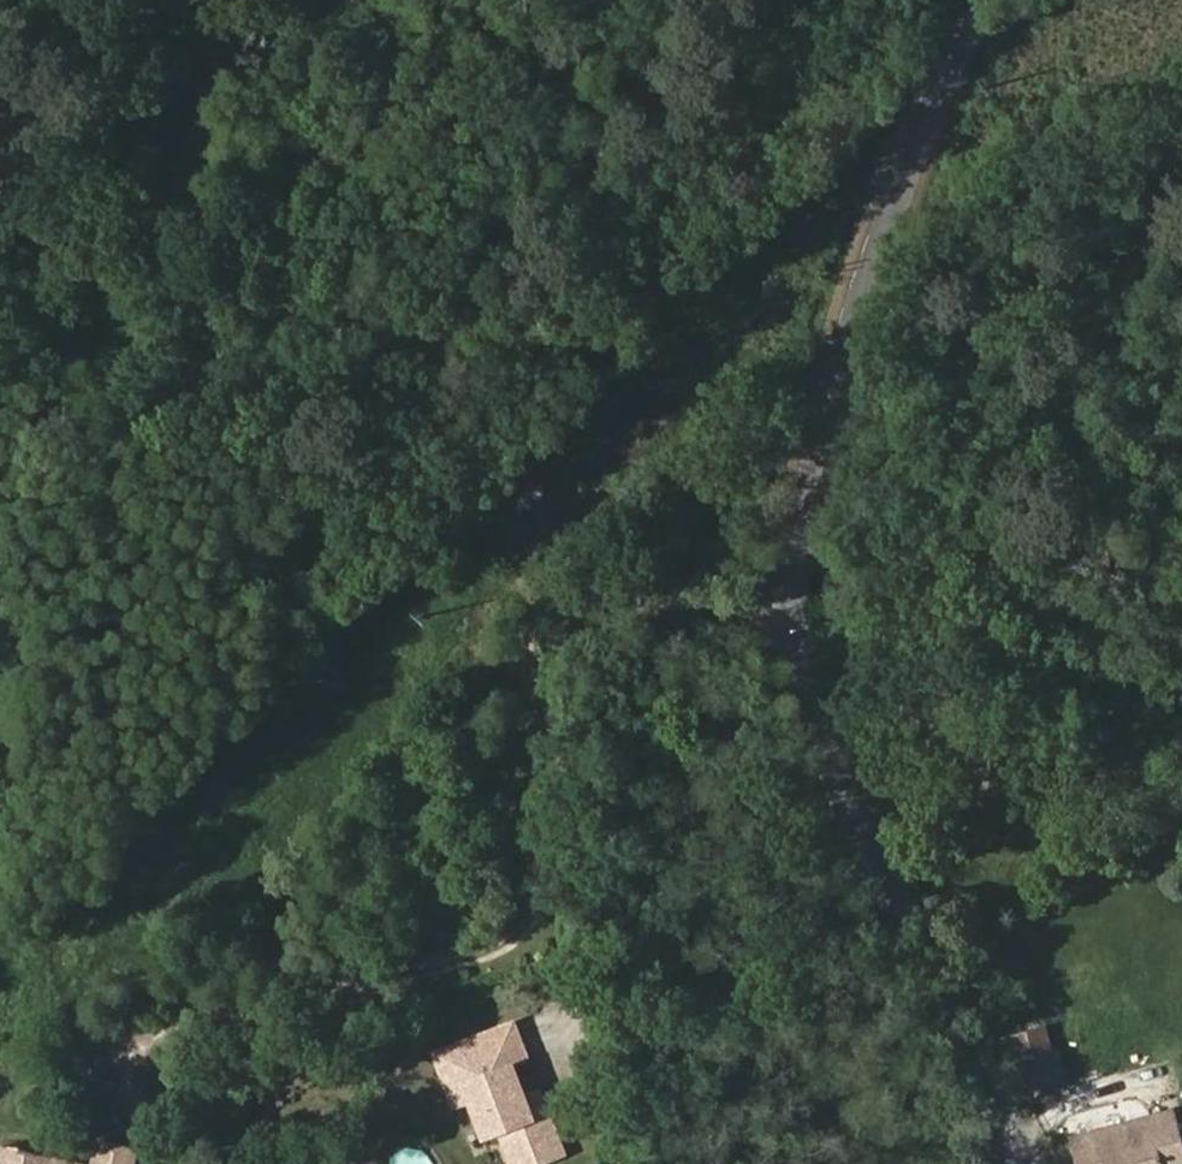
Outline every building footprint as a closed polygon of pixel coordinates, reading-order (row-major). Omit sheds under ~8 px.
[(526,1058),(513,1025),(486,1035),(499,1069),(509,1064),(526,1058)] [(1050,1053),(1043,1029),(1005,1039),(1012,1063),(1019,1061),(1050,1053)] [(539,1093),(523,1100),(509,1064),(499,1069),(486,1035),(451,1049),(456,1062),(442,1068),(451,1089),(468,1083),(473,1097),(488,1135),(501,1130),(514,1163),(536,1163),(563,1154),(539,1093)] [(456,1062),(451,1049),(437,1054),(442,1068),(456,1062)] [(1058,1085),(1050,1053),(1019,1061),(1028,1093),(1058,1085)] [(473,1097),(468,1083),(451,1089),(456,1104),(473,1097)] [(1175,1109),(1070,1137),(1077,1163),(1181,1163),(1181,1137),(1175,1109)] [(140,1148),(96,1138),(90,1163),(136,1163),(140,1148)] [(17,1149),(1,1145),(0,1149),(0,1163),(14,1163),(17,1149)] [(50,1162),(51,1157),(17,1149),(14,1163),(57,1163),(50,1162)] [(90,1163),(52,1155),(51,1157),(50,1162),(57,1163),(90,1163)]
